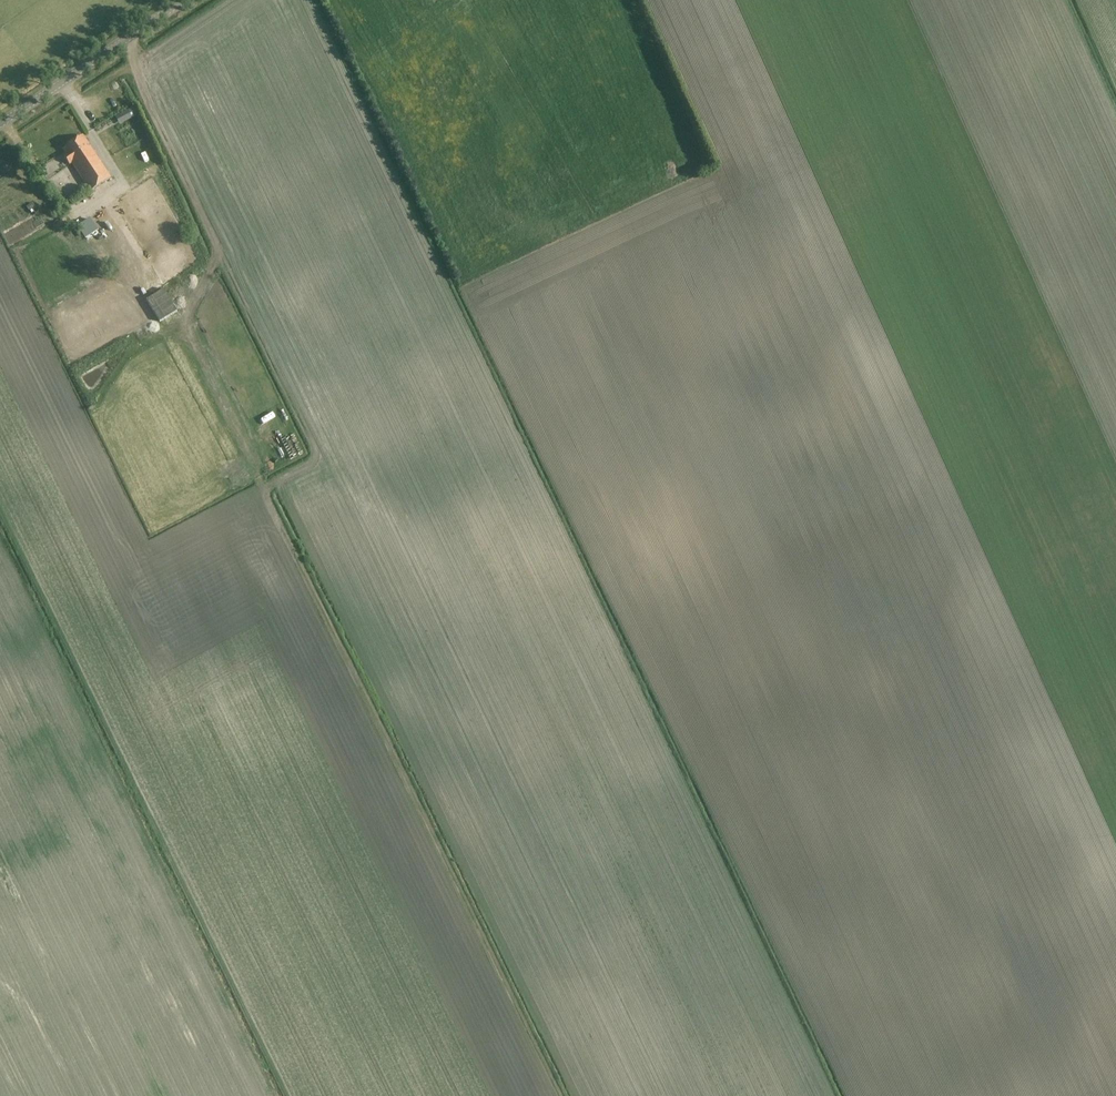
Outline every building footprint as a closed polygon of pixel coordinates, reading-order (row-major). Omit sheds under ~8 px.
[(107,41),(92,50),(96,57),(111,48),(107,41)] [(66,99),(73,95),(69,87),(62,91),(66,99)] [(110,178),(82,135),(62,149),(65,155),(63,156),(69,165),(72,164),(90,192),(110,178)] [(163,289),(146,299),(160,323),(177,313),(163,289)]
